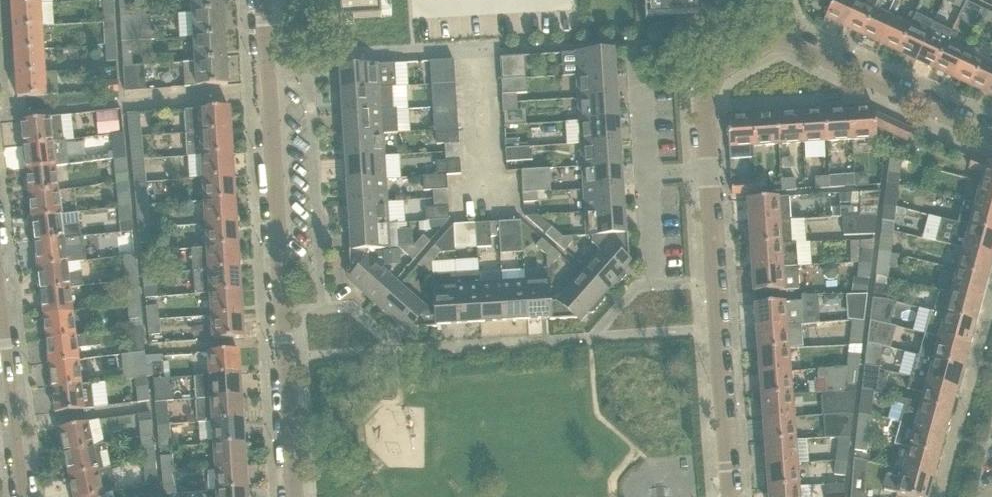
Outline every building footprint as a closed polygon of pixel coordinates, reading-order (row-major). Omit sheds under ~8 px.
[(102,15),(113,15),(112,0),(101,0),(102,15)] [(120,16),(129,15),(128,0),(119,0),(120,16)] [(191,11),(222,10),(222,0),(191,0),(191,11)] [(340,20),(380,17),(379,0),(339,0),(340,20)] [(653,16),(700,13),(695,0),(652,0),(653,16)] [(844,25),(856,0),(855,0),(830,0),(832,1),(825,16),(844,25)] [(844,25),(863,34),(878,0),(856,0),(844,25)] [(880,42),(892,17),(878,11),(883,0),(878,0),(863,34),(880,42)] [(947,3),(961,9),(964,0),(965,0),(948,0),(947,3)] [(976,23),(977,24),(984,10),(984,9),(964,0),(961,9),(956,19),(974,27),(976,23)] [(11,5),(12,28),(41,26),(40,3),(11,5)] [(191,11),(193,35),(224,33),(222,10),(191,11)] [(980,18),(991,24),(991,13),(984,10),(980,18)] [(880,42),(899,50),(915,14),(909,11),(903,23),(892,17),(880,42)] [(915,14),(899,50),(917,59),(928,34),(934,23),(919,16),(915,14)] [(129,15),(120,16),(121,40),(130,40),(155,38),(155,31),(141,31),(140,15),(129,15)] [(917,59),(935,67),(952,31),(934,23),(928,34),(917,59)] [(12,28),(14,51),(43,49),(41,26),(12,28)] [(103,28),(104,45),(115,45),(114,28),(103,28)] [(935,67),(953,76),(964,51),(950,44),(955,33),(952,31),(935,67)] [(193,35),(194,60),(225,58),(224,33),(193,35)] [(130,40),(121,40),(123,66),(132,65),(130,40)] [(115,45),(104,45),(105,61),(116,61),(115,45)] [(953,76),(971,84),(988,48),(982,45),(977,57),(964,51),(953,76)] [(989,93),(991,86),(991,64),(987,62),(991,50),(988,48),(971,84),(989,93)] [(14,51),(15,73),(44,72),(43,49),(14,51)] [(575,52),(576,75),(615,73),(613,50),(575,52)] [(500,57),(501,80),(526,78),(524,56),(500,57)] [(225,58),(194,60),(196,86),(227,84),(225,58)] [(429,61),(431,84),(455,83),(453,60),(429,61)] [(340,67),(341,90),(379,88),(392,87),(396,87),(394,63),(340,67)] [(123,66),(124,91),(145,89),(144,64),(132,65),(123,66)] [(44,72),(15,73),(16,97),(27,96),(45,95),(57,94),(56,71),(44,72)] [(576,75),(578,98),(616,95),(615,73),(576,75)] [(501,80),(502,94),(516,93),(527,93),(526,78),(501,80)] [(102,82),(102,91),(118,91),(117,81),(102,82)] [(456,106),(455,83),(431,84),(432,107),(456,106)] [(341,90),(342,113),(381,111),(393,110),(392,87),(379,88),(341,90)] [(502,94),(502,103),(517,102),(516,93),(502,94)] [(578,98),(579,121),(617,118),(616,95),(578,98)] [(517,102),(502,103),(503,112),(517,111),(517,102)] [(183,109),(185,133),(229,129),(228,106),(183,109)] [(432,107),(434,130),(458,128),(456,106),(432,107)] [(873,108),(848,110),(850,139),(875,138),(874,125),(886,130),(891,121),(873,112),(873,108)] [(342,113),(344,135),(382,133),(398,132),(397,109),(393,110),(381,111),(342,113)] [(848,110),(824,111),(826,140),(850,139),(848,110)] [(824,111),(800,113),(801,142),(826,140),(824,111)] [(138,112),(126,113),(127,123),(128,137),(141,136),(139,122),(138,112)] [(117,113),(103,115),(105,133),(119,131),(117,113)] [(800,113),(776,114),(777,143),(801,142),(800,113)] [(776,114),(751,116),(753,145),(777,143),(776,114)] [(48,116),(20,120),(23,145),(23,146),(52,143),(63,142),(63,140),(60,116),(49,118),(48,116)] [(753,145),(751,116),(726,117),(729,158),(754,156),(753,145)] [(579,121),(565,122),(566,144),(580,143),(619,141),(617,118),(579,121)] [(897,123),(892,133),(906,140),(911,130),(897,123)] [(458,128),(435,130),(436,145),(444,145),(445,152),(459,151),(458,128)] [(186,155),(201,154),(231,152),(229,129),(185,133),(186,155)] [(344,135),(345,158),(383,156),(382,133),(344,135)] [(141,136),(128,137),(131,160),(143,159),(141,136)] [(504,140),(505,148),(519,147),(519,139),(504,140)] [(52,143),(23,146),(25,169),(26,170),(54,167),(68,165),(65,141),(63,142),(52,143)] [(580,143),(582,166),(620,164),(619,141),(580,143)] [(123,142),(111,144),(112,158),(125,157),(123,142)] [(519,147),(505,148),(506,162),(532,160),(531,147),(519,148),(519,147)] [(445,161),(437,161),(438,175),(446,175),(460,174),(460,173),(459,151),(445,152),(445,161)] [(201,154),(203,177),(232,175),(231,152),(201,154)] [(345,158),(346,181),(385,179),(383,156),(345,158)] [(112,158),(115,183),(127,181),(125,157),(112,158)] [(889,158),(887,173),(899,174),(901,159),(889,158)] [(968,168),(983,172),(981,182),(991,185),(991,164),(971,158),(968,168)] [(582,166),(583,189),(622,186),(620,164),(582,166)] [(54,167),(26,170),(28,193),(57,190),(54,167)] [(144,167),(132,168),(133,182),(133,183),(145,181),(144,167)] [(522,193),(537,192),(550,191),(549,168),(521,170),(522,193)] [(862,173),(854,173),(855,174),(855,185),(868,185),(867,177),(862,173)] [(203,177),(204,200),(234,198),(232,175),(203,177)] [(438,175),(422,176),(423,191),(432,191),(433,198),(447,197),(446,175),(438,175)] [(843,175),(828,176),(828,188),(844,187),(843,175)] [(828,176),(815,177),(815,188),(828,188),(828,176)] [(795,178),(780,179),(781,190),(796,189),(795,178)] [(346,181),(348,203),(386,201),(385,179),(346,181)] [(756,180),(731,182),(732,195),(757,193),(756,180)] [(115,183),(117,207),(130,206),(127,181),(115,183)] [(145,181),(133,183),(135,207),(147,205),(145,181)] [(975,204),(991,208),(991,185),(981,182),(975,204)] [(583,189),(585,212),(623,209),(622,186),(583,189)] [(885,189),(883,205),(895,206),(897,191),(885,189)] [(28,193),(31,217),(60,214),(57,190),(28,193)] [(537,192),(522,193),(523,202),(537,201),(537,192)] [(859,205),(840,206),(840,210),(840,216),(842,216),(864,214),(875,216),(877,216),(880,192),(878,192),(860,192),(859,205)] [(746,199),(748,222),(789,219),(787,196),(746,199)] [(434,209),(425,209),(426,222),(449,220),(447,197),(433,198),(434,209)] [(204,200),(205,223),(235,221),(234,198),(204,200)] [(348,203),(349,226),(388,224),(386,201),(348,203)] [(957,223),(958,223),(991,232),(991,208),(975,204),(963,201),(957,223)] [(147,205),(135,207),(135,208),(138,228),(150,227),(147,207),(147,205)] [(883,205),(881,220),(894,221),(895,206),(883,205)] [(130,206),(117,207),(119,233),(120,233),(132,231),(130,206)] [(586,235),(608,234),(608,233),(625,232),(625,231),(623,209),(585,212),(586,235)] [(34,242),(79,236),(80,236),(79,223),(61,225),(60,214),(31,217),(34,242)] [(864,214),(842,216),(843,235),(873,234),(874,234),(877,216),(875,216),(864,214)] [(525,216),(556,243),(562,236),(538,215),(525,216)] [(748,222),(750,245),(779,243),(791,242),(789,219),(748,222)] [(935,241),(963,249),(963,248),(991,256),(991,232),(958,223),(957,223),(941,219),(941,221),(935,241)] [(520,220),(498,222),(498,236),(500,252),(522,250),(520,220)] [(205,223),(207,246),(237,244),(235,221),(205,223)] [(475,223),(476,238),(476,248),(491,247),(490,237),(498,236),(498,222),(475,223)] [(467,238),(476,238),(475,223),(466,224),(467,238)] [(367,249),(367,250),(389,248),(388,224),(349,226),(351,249),(367,248),(367,249)] [(441,252),(455,251),(454,225),(453,225),(425,256),(432,262),(441,252)] [(150,227),(138,228),(140,245),(152,243),(150,227)] [(120,233),(122,256),(135,254),(132,231),(120,233)] [(585,269),(583,271),(605,291),(607,289),(614,288),(625,275),(625,268),(622,266),(628,259),(627,231),(625,231),(625,232),(608,233),(608,234),(591,235),(592,243),(601,250),(585,269)] [(423,235),(413,246),(420,252),(430,241),(423,235)] [(79,236),(34,242),(37,266),(66,262),(82,260),(83,260),(80,236),(79,236)] [(556,243),(564,251),(577,236),(562,237),(562,236),(556,243)] [(879,237),(878,250),(889,252),(890,252),(892,238),(879,237)] [(536,245),(546,254),(552,248),(541,239),(536,245)] [(779,243),(750,245),(751,268),(781,266),(797,265),(795,242),(791,242),(779,243)] [(191,247),(193,270),(238,267),(237,244),(207,246),(191,247)] [(420,252),(413,246),(399,247),(413,260),(420,252)] [(367,249),(367,248),(351,249),(348,249),(350,277),(357,283),(355,286),(375,303),(377,305),(397,283),(395,281),(367,257),(367,250),(367,249)] [(552,248),(546,254),(547,255),(547,269),(560,255),(552,248)] [(860,248),(859,262),(871,263),(873,250),(860,248)] [(962,251),(957,270),(986,278),(991,256),(963,248),(963,249),(962,251)] [(878,250),(875,273),(887,277),(888,269),(895,270),(897,255),(890,254),(890,252),(889,252),(878,250)] [(140,254),(142,273),(154,273),(152,253),(140,254)] [(122,256),(125,280),(137,278),(135,254),(122,256)] [(432,276),(431,263),(432,262),(425,256),(418,264),(432,276)] [(37,266),(40,290),(69,287),(83,285),(81,274),(67,275),(66,262),(37,266)] [(859,262),(857,278),(868,279),(869,279),(871,263),(859,262)] [(781,266),(751,268),(753,291),(773,290),(783,289),(798,288),(797,265),(781,266)] [(194,293),(210,292),(240,290),(238,267),(193,270),(194,293)] [(956,273),(951,293),(980,300),(986,278),(957,270),(956,273)] [(603,293),(605,291),(583,271),(556,301),(549,301),(548,301),(550,320),(577,318),(583,311),(586,314),(592,313),(604,300),(603,293)] [(154,273),(142,273),(144,287),(156,286),(154,273)] [(478,273),(456,274),(456,284),(459,323),(481,322),(479,287),(479,284),(478,273)] [(432,277),(434,308),(435,308),(436,327),(436,325),(459,323),(456,284),(456,274),(432,276),(432,277)] [(852,289),(851,293),(860,294),(866,294),(868,279),(857,278),(854,277),(853,277),(852,289)] [(125,280),(127,304),(139,303),(137,278),(125,280)] [(548,279),(524,281),(527,319),(549,318),(549,320),(550,320),(548,301),(549,301),(548,279)] [(524,281),(502,282),(504,321),(527,319),(524,281)] [(502,282),(479,284),(479,287),(481,322),(504,321),(502,282)] [(874,284),(872,298),(884,300),(886,285),(874,284)] [(434,308),(434,309),(427,309),(400,285),(380,307),(399,325),(402,322),(409,329),(436,327),(435,308),(434,308)] [(40,290),(43,314),(72,311),(69,287),(40,290)] [(210,292),(211,315),(241,313),(240,290),(210,292)] [(939,290),(933,312),(974,323),(980,300),(951,293),(939,290)] [(851,295),(845,295),(847,319),(850,319),(852,319),(855,320),(863,321),(865,308),(866,295),(851,295)] [(872,298),(869,320),(889,325),(895,303),(884,300),(872,298)] [(754,303),(756,327),(786,325),(800,324),(802,323),(800,300),(754,303)] [(139,303),(127,304),(128,319),(141,319),(139,303)] [(157,305),(145,306),(146,319),(158,319),(157,305)] [(43,314),(46,338),(75,335),(72,311),(43,314)] [(930,311),(924,333),(968,345),(974,323),(933,312),(930,311)] [(241,313),(211,315),(213,339),(242,337),(241,313)] [(158,319),(146,319),(148,334),(159,333),(158,319)] [(852,319),(849,345),(860,344),(863,321),(855,320),(852,319)] [(869,320),(867,343),(878,344),(883,346),(890,348),(896,327),(889,325),(869,320)] [(786,325),(756,327),(757,350),(788,348),(802,347),(800,324),(786,325)] [(142,328),(126,330),(128,354),(133,353),(144,352),(142,328)] [(46,338),(49,363),(77,359),(76,348),(100,345),(98,332),(75,335),(46,338)] [(924,333),(918,355),(962,367),(968,345),(924,333)] [(867,343),(864,365),(880,369),(883,346),(878,344),(867,343)] [(757,350),(759,373),(789,370),(788,348),(757,350)] [(207,351),(209,374),(239,373),(237,349),(207,351)] [(144,352),(133,353),(135,378),(147,376),(145,356),(144,356),(144,352)] [(847,353),(846,367),(857,368),(859,354),(847,353)] [(162,355),(145,356),(147,376),(153,376),(153,379),(164,379),(162,356),(162,355)] [(916,355),(910,377),(956,389),(962,367),(918,355),(916,355)] [(49,363),(52,387),(80,383),(77,359),(49,363)] [(846,367),(817,369),(818,378),(824,378),(825,392),(826,392),(855,391),(857,368),(846,367)] [(759,373),(761,396),(791,393),(789,370),(759,373)] [(194,375),(196,398),(240,396),(239,373),(209,374),(194,375)] [(863,373),(861,389),(872,391),(874,391),(876,375),(863,373)] [(910,377),(907,389),(924,394),(921,404),(950,412),(956,389),(910,377)] [(169,401),(174,401),(172,379),(167,380),(165,380),(153,381),(155,403),(169,401)] [(80,383),(52,387),(55,412),(74,409),(83,408),(94,407),(91,385),(81,387),(80,383)] [(148,387),(135,388),(137,402),(149,401),(148,387)] [(861,389),(859,405),(872,407),(874,391),(872,391),(861,389)] [(825,392),(822,392),(823,415),(840,414),(852,415),(855,391),(826,392),(825,392)] [(761,396),(762,418),(792,416),(791,393),(761,396)] [(197,421),(198,421),(242,419),(240,396),(196,398),(197,421)] [(893,402),(889,419),(899,422),(905,424),(914,426),(915,427),(944,434),(950,412),(921,404),(897,397),(895,403),(893,402)] [(166,402),(155,403),(157,424),(168,423),(166,402)] [(150,413),(138,414),(138,421),(151,420),(150,413)] [(840,414),(823,415),(825,439),(849,438),(852,415),(840,414)] [(762,418),(764,441),(794,439),(792,416),(762,418)] [(199,444),(213,444),(243,442),(242,419),(198,421),(199,444)] [(151,420),(138,421),(140,437),(153,435),(152,420),(151,420)] [(58,427),(64,452),(92,445),(87,421),(58,427)] [(857,421),(856,435),(868,436),(870,422),(857,421)] [(168,423),(157,424),(160,447),(170,446),(168,423)] [(915,427),(909,449),(938,456),(944,434),(915,427)] [(153,435),(140,437),(142,461),(155,459),(153,435)] [(856,435),(854,450),(867,451),(868,436),(856,435)] [(764,441),(766,464),(796,462),(794,439),(764,441)] [(213,444),(215,467),(244,465),(243,442),(213,444)] [(64,452),(69,476),(110,467),(105,443),(92,445),(64,452)] [(909,449),(903,470),(932,478),(938,456),(909,449)] [(836,450),(835,460),(847,461),(848,451),(836,450)] [(172,454),(160,455),(161,470),(174,469),(172,454)] [(853,457),(850,496),(864,496),(867,461),(853,457)] [(835,460),(833,474),(845,476),(847,461),(835,460)] [(766,464),(767,487),(797,485),(796,462),(766,464)] [(215,467),(216,490),(246,488),(244,465),(215,467)] [(74,496),(85,496),(103,493),(115,490),(110,467),(69,476),(74,496)] [(156,467),(143,468),(144,484),(158,482),(156,467)] [(893,468),(891,475),(887,474),(883,490),(910,496),(927,496),(932,478),(893,468)] [(176,469),(162,470),(164,493),(178,491),(176,469)] [(767,487),(768,496),(798,496),(797,485),(767,487)] [(827,485),(827,496),(843,496),(844,485),(827,485)] [(216,490),(217,496),(247,496),(246,488),(216,490)]
